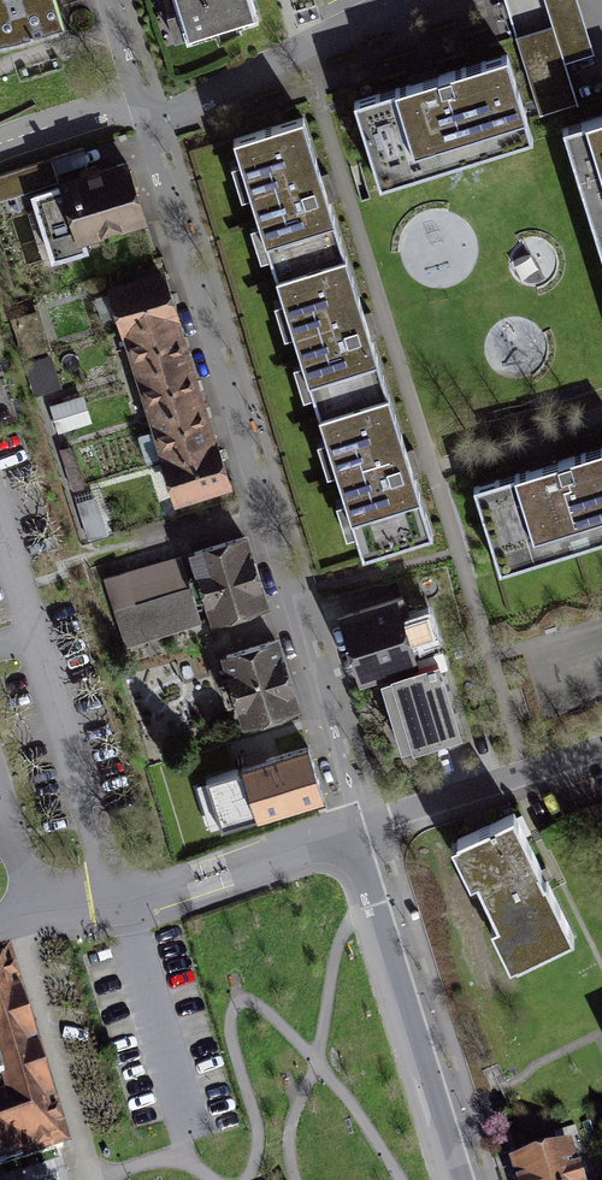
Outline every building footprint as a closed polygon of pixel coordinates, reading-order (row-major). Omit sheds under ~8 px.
[(22,36),(58,25),(50,0),(0,0),(0,43),(22,36)] [(186,37),(257,17),(252,0),(175,0),(186,37)] [(519,30),(552,21),(546,0),(525,0),(530,19),(517,23),(519,30)] [(531,137),(506,53),(421,78),(357,96),(381,180),(531,137)] [(562,120),(601,251),(601,108),(562,120)] [(317,179),(297,113),(231,132),(357,556),(423,537),(398,453),(356,313),(317,179)] [(24,167),(30,187),(56,180),(49,159),(24,167)] [(33,195),(53,259),(86,249),(82,235),(141,217),(133,192),(136,192),(127,164),(64,183),(65,186),(33,195)] [(124,328),(126,328),(171,314),(174,313),(162,274),(112,290),(124,328)] [(185,358),(171,314),(126,328),(140,371),(185,358)] [(14,322),(24,354),(47,347),(38,315),(14,322)] [(46,357),(27,363),(36,393),(58,386),(49,358),(46,357)] [(199,401),(185,358),(140,371),(153,415),(199,401)] [(212,445),(199,401),(153,415),(167,458),(212,445)] [(53,406),(60,429),(73,425),(66,402),(53,406)] [(214,444),(212,445),(167,458),(165,459),(177,498),(227,483),(214,444)] [(541,467),(474,488),(499,570),(601,538),(601,448),(541,467)] [(83,520),(89,538),(106,533),(102,521),(95,517),(83,520)] [(244,537),(194,552),(214,617),(264,601),(244,537)] [(114,612),(123,642),(199,619),(180,557),(105,579),(115,612),(114,612)] [(361,678),(421,660),(401,593),(341,611),(361,678)] [(276,640),(226,655),(246,720),(295,705),(276,640)] [(463,736),(439,656),(379,675),(404,754),(463,736)] [(144,722),(149,740),(163,736),(158,718),(144,722)] [(205,781),(222,829),(323,795),(308,747),(205,781)] [(520,808),(457,837),(512,953),(575,924),(520,808)] [(63,1147),(6,960),(0,962),(0,1166),(63,1147)] [(518,1179),(578,1179),(566,1149),(513,1169),(518,1179)]
